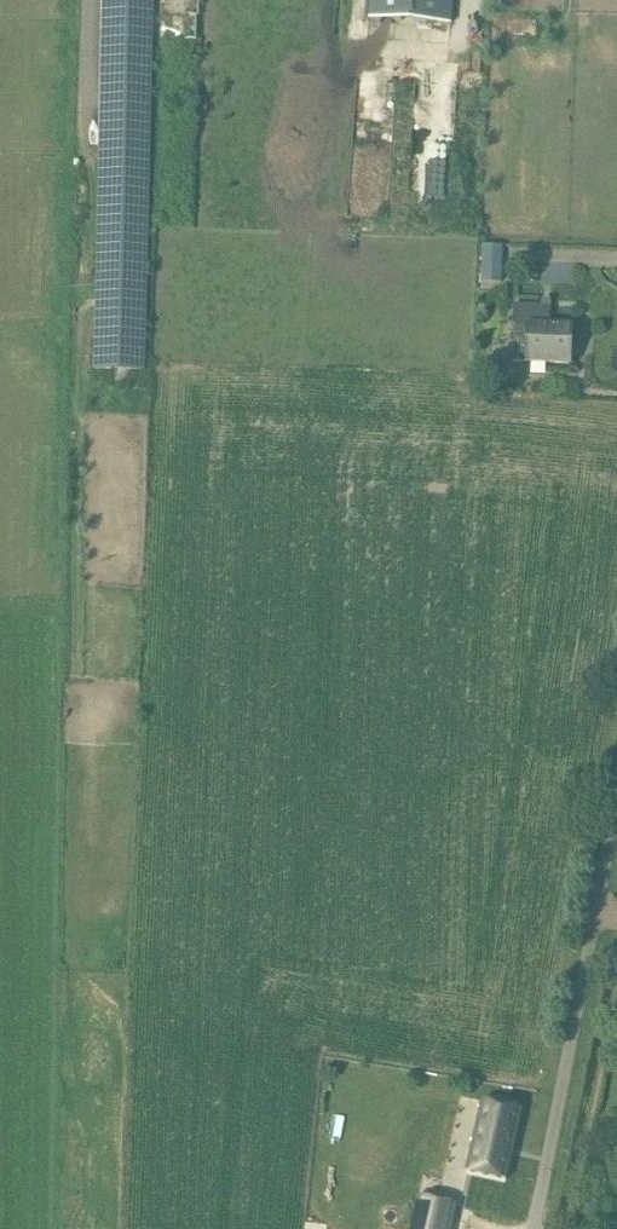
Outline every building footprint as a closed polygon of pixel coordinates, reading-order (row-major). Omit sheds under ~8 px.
[(94,370),(145,371),(154,0),(101,0),(94,370)] [(369,19),(451,24),(453,0),(370,0),(369,19)] [(500,280),(501,261),(481,261),(481,280),(500,280)] [(542,305),(513,304),(511,361),(570,364),(571,327),(541,326),(542,305)] [(482,1100),(467,1171),(506,1180),(522,1109),(482,1100)] [(412,1228),(451,1228),(457,1204),(419,1196),(412,1228)]
